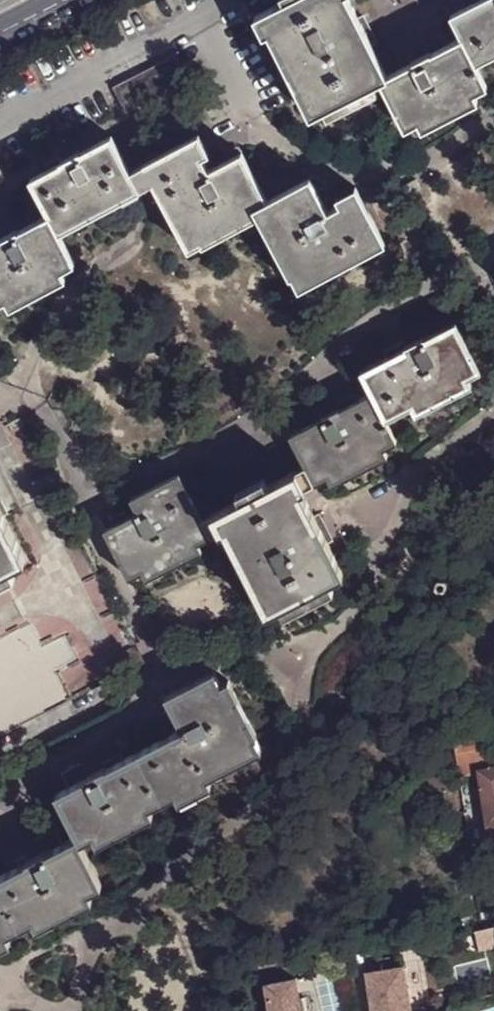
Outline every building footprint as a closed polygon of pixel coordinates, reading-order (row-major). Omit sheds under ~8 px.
[(388,77),(395,74),(394,71),(359,0),(285,0),(267,8),(277,27),(318,112),(333,105),(380,81),(388,77)] [(483,61),(493,55),(493,0),(479,0),(458,11),(468,34),(470,34),(483,61)] [(277,27),(267,8),(263,12),(272,30),(277,27)] [(388,77),(411,124),(425,117),(481,90),(493,83),(493,82),(483,61),(470,34),(468,34),(440,49),(437,48),(418,58),(418,59),(394,71),(395,74),(388,77)] [(134,105),(196,74),(183,49),(121,79),(134,105)] [(380,81),(333,105),(337,113),(384,90),(380,81)] [(481,90),(425,117),(430,126),(485,98),(481,90)] [(148,181),(140,164),(120,127),(67,152),(68,156),(38,170),(57,205),(67,224),(148,181)] [(200,130),(210,150),(217,147),(208,128),(200,130)] [(140,164),(148,181),(159,176),(195,242),(210,236),(210,238),(264,210),(260,200),(275,193),(251,146),(216,163),(210,150),(200,130),(140,164)] [(260,200),(264,210),(297,269),(299,268),(306,281),(391,237),(367,188),(348,198),(335,204),(317,171),(275,193),(260,200)] [(348,198),(367,188),(362,180),(343,191),(348,198)] [(14,290),(69,262),(83,255),(67,224),(57,205),(6,229),(6,233),(0,236),(0,297),(14,290)] [(69,262),(14,290),(18,298),(73,270),(69,262)] [(376,386),(390,413),(417,400),(472,372),(485,365),(460,317),(431,332),(428,330),(410,339),(410,342),(366,364),(376,386)] [(472,372),(417,400),(421,407),(477,379),(472,372)] [(310,458),(319,476),(334,469),(388,442),(401,435),(390,413),(376,386),(346,402),(343,400),(326,411),(326,412),(295,427),(310,458)] [(388,442),(334,469),(337,477),(393,450),(388,442)] [(302,462),(311,481),(319,476),(310,458),(302,462)] [(216,505),(226,524),(229,523),(271,604),(286,598),(335,574),(348,566),(307,483),(311,481),(302,462),(273,477),(245,490),(216,505)] [(204,536),(218,529),(208,510),(185,465),(136,490),(143,504),(110,520),(134,569),(147,563),(204,536)] [(245,490),(273,477),(268,470),(241,483),(245,490)] [(18,557),(32,549),(0,488),(0,566),(18,557)] [(208,510),(218,529),(226,524),(216,505),(208,510)] [(204,536),(147,563),(152,571),(208,542),(204,536)] [(0,566),(0,574),(21,564),(18,557),(0,566)] [(335,574),(286,598),(289,603),(338,579),(335,574)] [(73,691),(61,668),(81,658),(67,631),(47,641),(33,616),(0,632),(0,727),(73,691)] [(147,655),(149,653),(140,636),(123,645),(131,662),(147,655)] [(80,825),(83,831),(96,826),(152,798),(178,785),(210,769),(264,741),(258,728),(251,730),(224,675),(218,662),(169,686),(185,720),(109,758),(108,757),(89,766),(89,768),(59,784),(80,825)] [(251,730),(258,728),(260,726),(232,671),(224,675),(251,730)] [(486,756),(487,764),(493,763),(493,755),(486,756)] [(493,819),(493,763),(487,764),(481,765),(489,820),(493,819)] [(210,769),(178,785),(182,792),(214,776),(210,769)] [(100,833),(156,806),(152,798),(96,826),(100,833)] [(0,865),(0,926),(8,922),(34,909),(91,881),(104,874),(83,831),(80,825),(0,865)] [(91,881),(34,909),(39,917),(95,888),(91,881)] [(0,926),(0,937),(14,930),(8,922),(0,926)] [(365,963),(373,1010),(412,1010),(405,957),(365,963)] [(264,977),(271,1010),(302,1010),(294,971),(264,977)]
